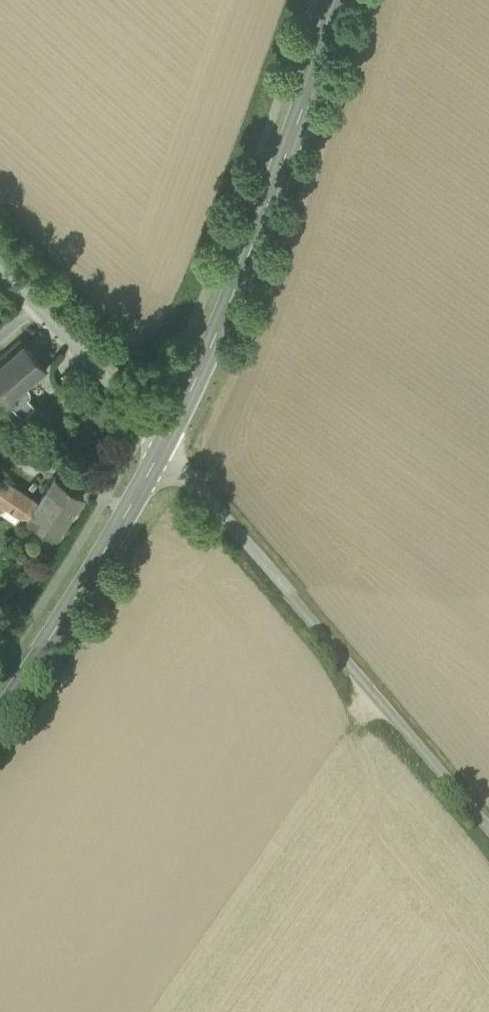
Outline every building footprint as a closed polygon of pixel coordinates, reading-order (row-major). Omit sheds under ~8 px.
[(15,397),(20,393),(45,371),(19,342),(0,359),(0,380),(15,397)] [(20,393),(15,397),(0,380),(0,398),(24,419),(25,417),(49,442),(51,443),(52,442),(51,440),(55,436),(49,430),(52,426),(20,393)] [(55,477),(38,504),(27,520),(55,539),(84,496),(55,477)] [(27,520),(38,504),(2,479),(0,482),(0,502),(27,520)]
